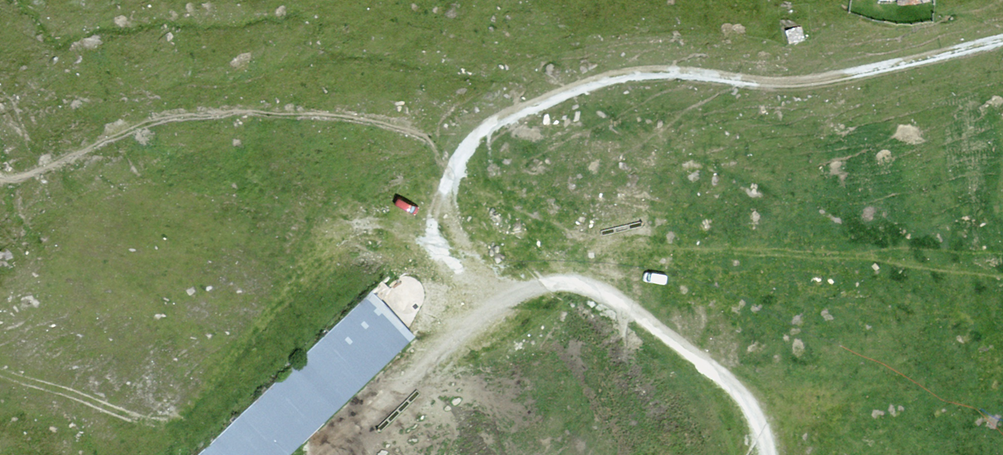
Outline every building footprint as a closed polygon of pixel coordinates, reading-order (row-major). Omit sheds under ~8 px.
[(372,293),(200,454),(289,454),(414,337),(372,293)]
